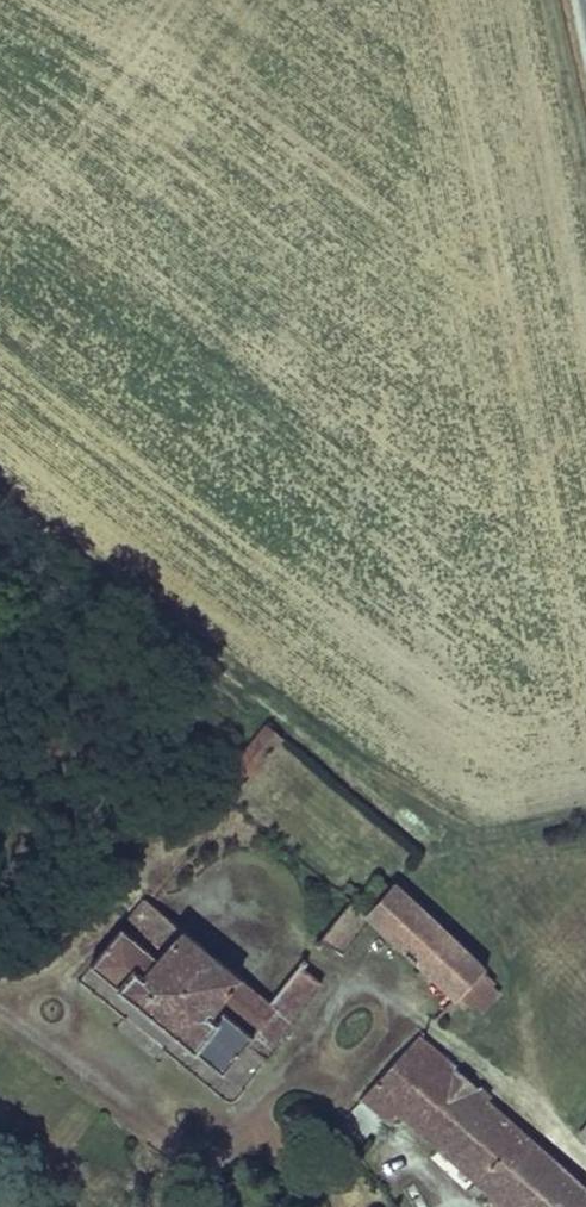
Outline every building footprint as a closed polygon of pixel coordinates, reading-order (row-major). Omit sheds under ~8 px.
[(287,738),(272,725),(255,744),(269,757),(287,738)] [(246,783),(269,757),(255,744),(232,770),(246,783)] [(246,783),(232,770),(218,784),(233,798),(246,783)] [(478,971),(486,963),(396,880),(389,888),(378,878),(321,940),(344,961),(375,928),(452,1000),(478,971)] [(305,961),(274,1001),(145,898),(88,968),(225,1077),(248,1048),(266,1062),(330,981),(305,961)] [(478,971),(452,1000),(474,1020),(500,991),(478,971)] [(414,1037),(360,1099),(391,1126),(402,1113),(511,1206),(585,1206),(585,1184),(414,1037)]
